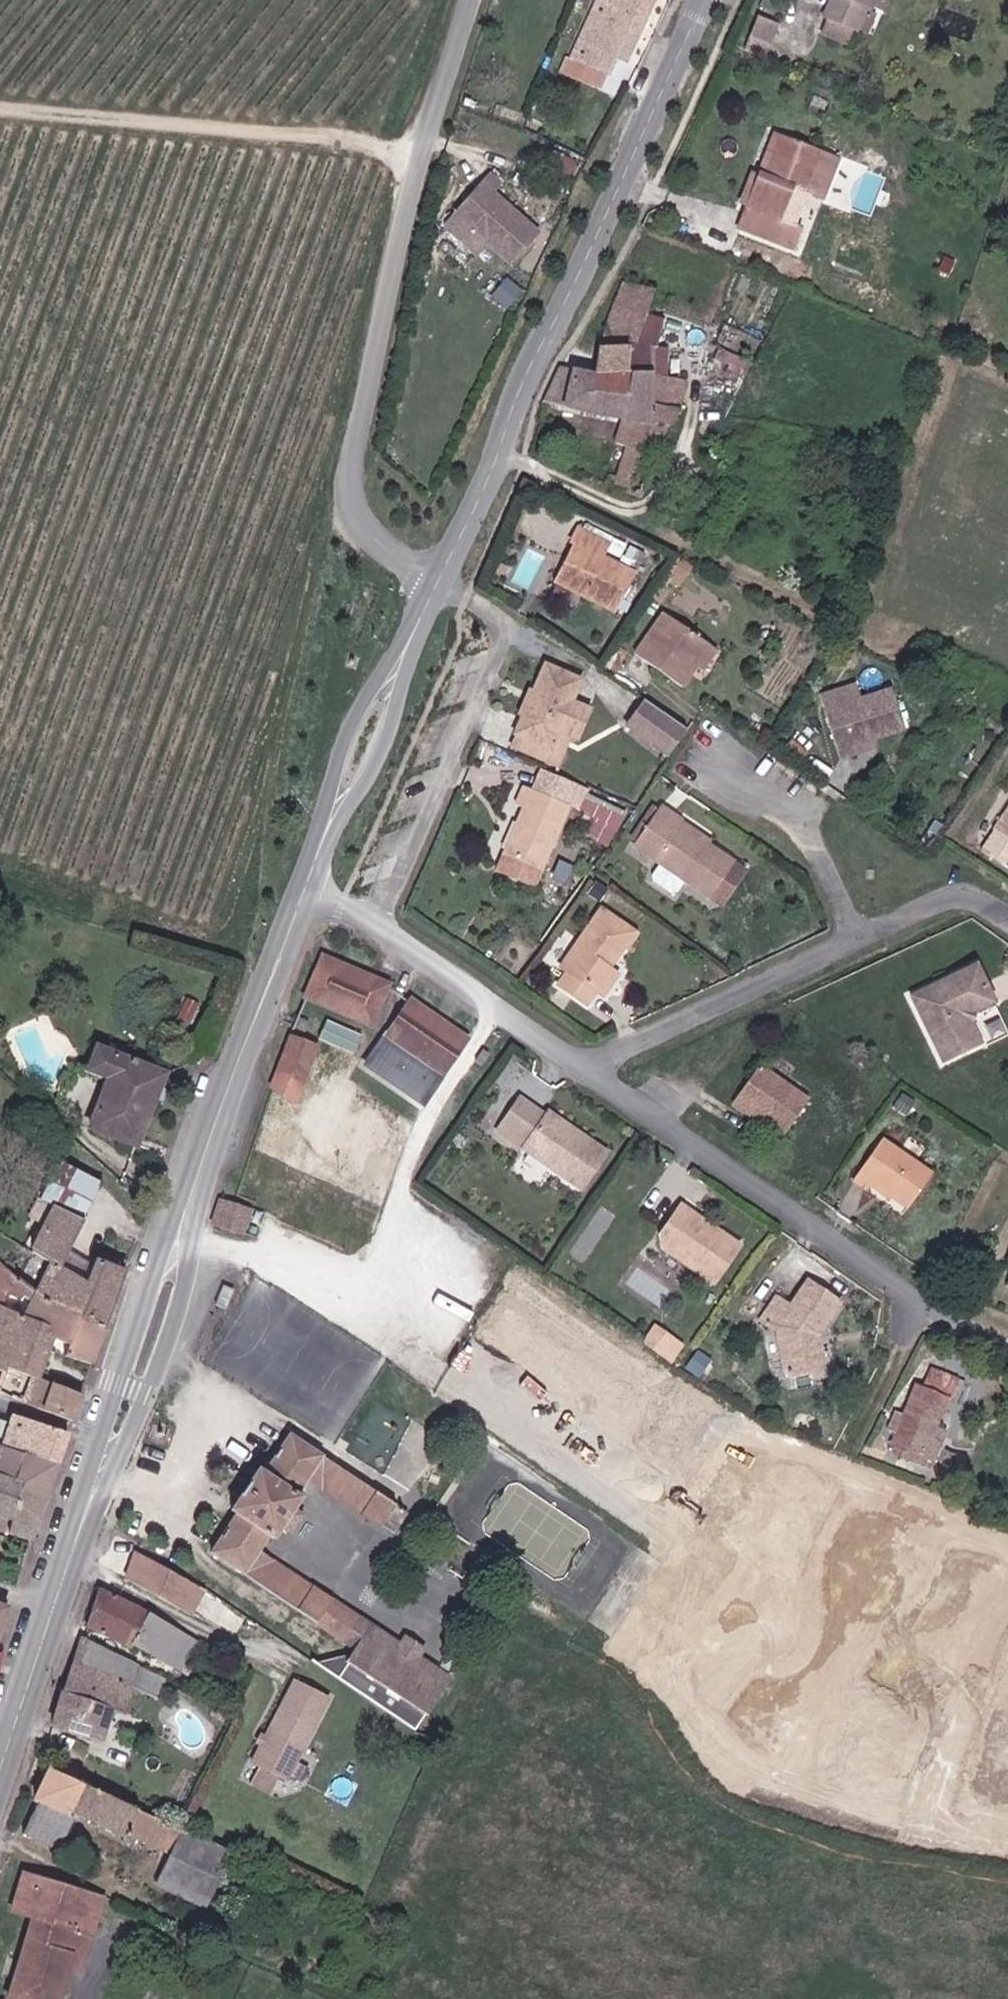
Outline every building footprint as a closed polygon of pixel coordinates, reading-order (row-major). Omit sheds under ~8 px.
[(593,69),(595,69),(602,56),(620,63),(629,67),(658,0),(608,0),(605,7),(599,7),(576,61),(593,69)] [(855,23),(863,26),(870,12),(873,14),(880,0),(832,0),(827,10),(831,12),(824,28),(848,39),(855,23)] [(768,46),(776,24),(756,16),(748,38),(768,46)] [(763,58),(768,46),(748,38),(743,50),(763,58)] [(602,56),(595,69),(613,78),(620,63),(602,56)] [(607,92),(613,78),(595,69),(593,69),(586,83),(607,92)] [(798,188),(809,193),(825,152),(784,136),(768,178),(757,174),(743,209),(750,211),(742,232),(793,252),(801,232),(782,224),(798,188)] [(828,200),(844,159),(825,152),(809,193),(828,200)] [(482,236),(496,193),(493,195),(481,184),(456,212),(482,236)] [(541,233),(496,193),(482,236),(513,264),(541,233)] [(657,295),(625,284),(603,348),(635,350),(649,317),(652,307),(657,295)] [(603,348),(594,377),(652,378),(655,406),(680,412),(680,348),(657,349),(666,322),(649,317),(635,350),(603,348)] [(671,429),(680,412),(655,406),(652,378),(594,377),(564,372),(560,369),(543,404),(543,408),(626,423),(618,451),(628,455),(619,481),(612,480),(607,490),(642,505),(650,478),(659,454),(671,429)] [(575,548),(559,584),(619,611),(636,571),(603,557),(609,541),(578,527),(570,545),(575,548)] [(708,646),(661,614),(633,655),(683,685),(708,646)] [(552,750),(559,734),(572,703),(580,684),(546,669),(518,736),(552,750)] [(838,759),(849,756),(852,752),(851,746),(902,731),(890,690),(823,710),(838,759)] [(588,711),(572,703),(559,734),(576,742),(588,711)] [(646,704),(629,729),(671,758),(688,732),(646,704)] [(545,770),(536,792),(567,805),(571,806),(578,784),(545,770)] [(567,805),(536,792),(526,788),(518,808),(524,811),(508,853),(546,867),(567,805)] [(635,849),(650,859),(658,865),(651,876),(652,882),(670,894),(676,892),(684,881),(708,897),(735,858),(681,825),(684,818),(664,805),(641,841),(635,849)] [(993,833),(1006,841),(1007,838),(1007,810),(993,833)] [(546,867),(508,853),(507,855),(544,871),(546,867)] [(502,869),(540,883),(544,871),(507,855),(502,869)] [(735,858),(708,897),(722,906),(749,867),(735,858)] [(634,931),(601,910),(565,968),(569,970),(560,985),(590,1003),(598,989),(600,989),(612,969),(605,965),(611,954),(618,958),(634,931)] [(341,959),(319,963),(304,990),(370,1023),(388,984),(341,959)] [(606,993),(618,973),(612,969),(600,989),(606,993)] [(943,1064),(979,1049),(970,1028),(975,1015),(994,1007),(977,970),(913,1000),(943,1064)] [(411,1001),(390,1035),(442,1072),(465,1036),(445,1023),(441,1028),(430,1020),(433,1015),(411,1001)] [(294,1019),(306,1026),(309,1020),(300,1015),(296,1014),(294,1019)] [(322,1036),(354,1051),(361,1035),(329,1020),(322,1036)] [(279,1068),(307,1078),(319,1045),(292,1034),(279,1068)] [(110,1080),(117,1058),(97,1051),(90,1073),(110,1080)] [(136,1063),(117,1058),(110,1080),(92,1137),(144,1151),(156,1114),(145,1111),(155,1080),(133,1073),(136,1063)] [(481,1074),(487,1077),(494,1067),(486,1063),(481,1074)] [(806,1096),(761,1066),(739,1102),(761,1117),(781,1132),(806,1096)] [(761,1117),(739,1102),(734,1108),(757,1124),(761,1117)] [(550,1115),(524,1152),(583,1191),(607,1155),(550,1115)] [(882,1175),(912,1194),(933,1163),(889,1132),(860,1172),(877,1183),(882,1175)] [(53,1208),(90,1226),(98,1230),(116,1193),(62,1167),(42,1203),(53,1208)] [(254,1208),(227,1198),(219,1223),(245,1233),(254,1208)] [(664,1230),(667,1243),(719,1275),(742,1239),(684,1200),(664,1230)] [(19,1275),(28,1283),(37,1293),(50,1306),(108,1331),(129,1276),(102,1263),(94,1279),(69,1267),(90,1226),(53,1208),(19,1275)] [(28,1283),(19,1275),(0,1257),(0,1305),(18,1312),(28,1283)] [(778,1295),(762,1319),(778,1329),(783,1370),(792,1374),(820,1371),(823,1362),(819,1333),(840,1301),(809,1280),(792,1304),(778,1295)] [(50,1306),(37,1293),(29,1316),(21,1337),(49,1349),(53,1338),(74,1346),(70,1359),(94,1367),(108,1331),(50,1306)] [(8,1366),(37,1377),(49,1349),(21,1337),(29,1316),(18,1312),(0,1305),(0,1366),(7,1369),(8,1366)] [(666,1350),(678,1334),(660,1321),(650,1339),(666,1350)] [(678,1334),(666,1350),(676,1357),(687,1340),(678,1334)] [(699,1350),(690,1362),(704,1372),(711,1358),(699,1350)] [(57,1385),(37,1377),(8,1366),(7,1369),(0,1385),(21,1400),(48,1410),(57,1385)] [(914,1401),(903,1426),(897,1439),(893,1448),(921,1459),(929,1439),(951,1390),(928,1380),(918,1403),(914,1401)] [(57,1385),(48,1410),(74,1420),(83,1395),(57,1385)] [(15,1419),(7,1447),(59,1466),(68,1441),(15,1419)] [(47,1502),(59,1466),(7,1447),(12,1427),(0,1423),(0,1477),(21,1484),(20,1491),(47,1502)] [(890,1436),(897,1439),(903,1426),(896,1423),(890,1436)] [(159,1428),(157,1433),(162,1436),(165,1431),(159,1428)] [(236,1512),(213,1549),(242,1569),(257,1546),(267,1530),(274,1534),(279,1524),(286,1529),(301,1506),(296,1503),(305,1490),(298,1484),(304,1475),(321,1452),(291,1432),(266,1468),(259,1465),(230,1508),(236,1512)] [(929,1439),(921,1459),(937,1465),(945,1445),(929,1439)] [(321,1452),(304,1475),(360,1512),(376,1488),(321,1452)] [(1,1517),(0,1528),(0,1531),(32,1543),(47,1502),(20,1491),(21,1484),(0,1477),(0,1516),(1,1517)] [(376,1488),(360,1512),(379,1525),(395,1501),(376,1488)] [(388,1531),(403,1506),(395,1501),(379,1525),(388,1531)] [(337,1565),(346,1572),(365,1546),(356,1539),(337,1565)] [(311,1583),(257,1546),(242,1569),(295,1606),(311,1583)] [(952,1553),(931,1606),(956,1616),(961,1604),(1001,1620),(1007,1602),(1007,1575),(952,1553)] [(137,1555),(128,1583),(189,1615),(202,1593),(137,1555)] [(751,1556),(689,1651),(730,1678),(792,1583),(751,1556)] [(404,1648),(311,1583),(295,1606),(355,1648),(342,1668),(330,1659),(315,1663),(338,1679),(417,1734),(453,1682),(422,1661),(404,1648)] [(191,1667),(201,1648),(148,1616),(100,1595),(87,1626),(141,1655),(144,1649),(165,1660),(167,1655),(191,1667)] [(8,1611),(0,1607),(0,1635),(8,1611)] [(141,1670),(80,1640),(69,1672),(135,1692),(141,1670)] [(428,1652),(410,1640),(404,1648),(422,1661),(428,1652)] [(158,1701),(166,1683),(141,1670),(135,1692),(158,1701)] [(135,1692),(69,1672),(52,1726),(101,1742),(111,1711),(128,1717),(135,1692)] [(297,1683),(288,1701),(320,1720),(330,1698),(297,1683)] [(831,1730),(757,1690),(736,1727),(811,1768),(831,1730)] [(291,1784),(320,1720),(288,1701),(256,1768),(291,1784)] [(954,1708),(924,1701),(910,1763),(940,1770),(954,1708)] [(983,1748),(973,1795),(1007,1802),(1007,1753),(983,1748)] [(180,1834),(48,1770),(35,1802),(40,1806),(25,1839),(64,1854),(80,1820),(129,1843),(131,1838),(173,1858),(159,1890),(207,1912),(233,1854),(200,1838),(198,1842),(180,1834)] [(8,1998),(63,1998),(70,1973),(80,1977),(107,1904),(27,1873),(13,1913),(33,1920),(8,1998)]
